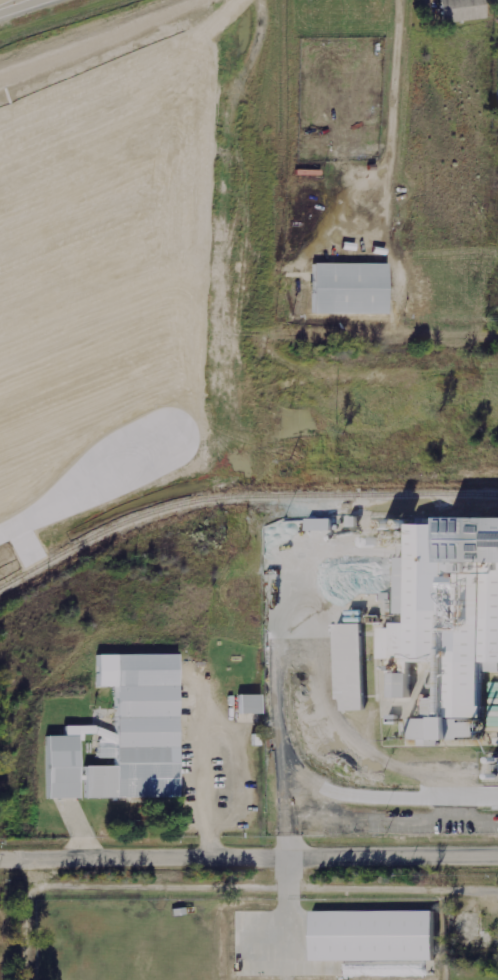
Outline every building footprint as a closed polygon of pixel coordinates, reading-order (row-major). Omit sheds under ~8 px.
[(489,17),(486,0),(441,0),(444,24),(489,17)] [(382,265),(308,264),(308,316),(382,316),(382,265)] [(402,623),(389,623),(389,627),(376,627),(376,657),(440,657),(441,720),(406,720),(406,743),(472,743),(472,720),(482,720),(482,704),(477,704),(477,663),(497,663),(497,517),(432,517),(432,524),(402,524),(402,623)] [(337,519),(312,520),(312,531),(337,531),(337,519)] [(343,700),(348,700),(348,711),(368,711),(365,624),(341,625),(343,700)] [(95,654),(95,685),(114,685),(115,741),(97,742),(97,758),(113,757),(113,764),(83,764),(84,799),(174,798),(172,653),(95,654)] [(416,674),(393,675),(394,698),(417,698),(416,674)] [(234,692),(234,713),(260,713),(260,692),(234,692)] [(43,735),(44,799),(77,799),(76,734),(43,735)] [(438,911),(315,912),(316,962),(438,961),(438,911)]
